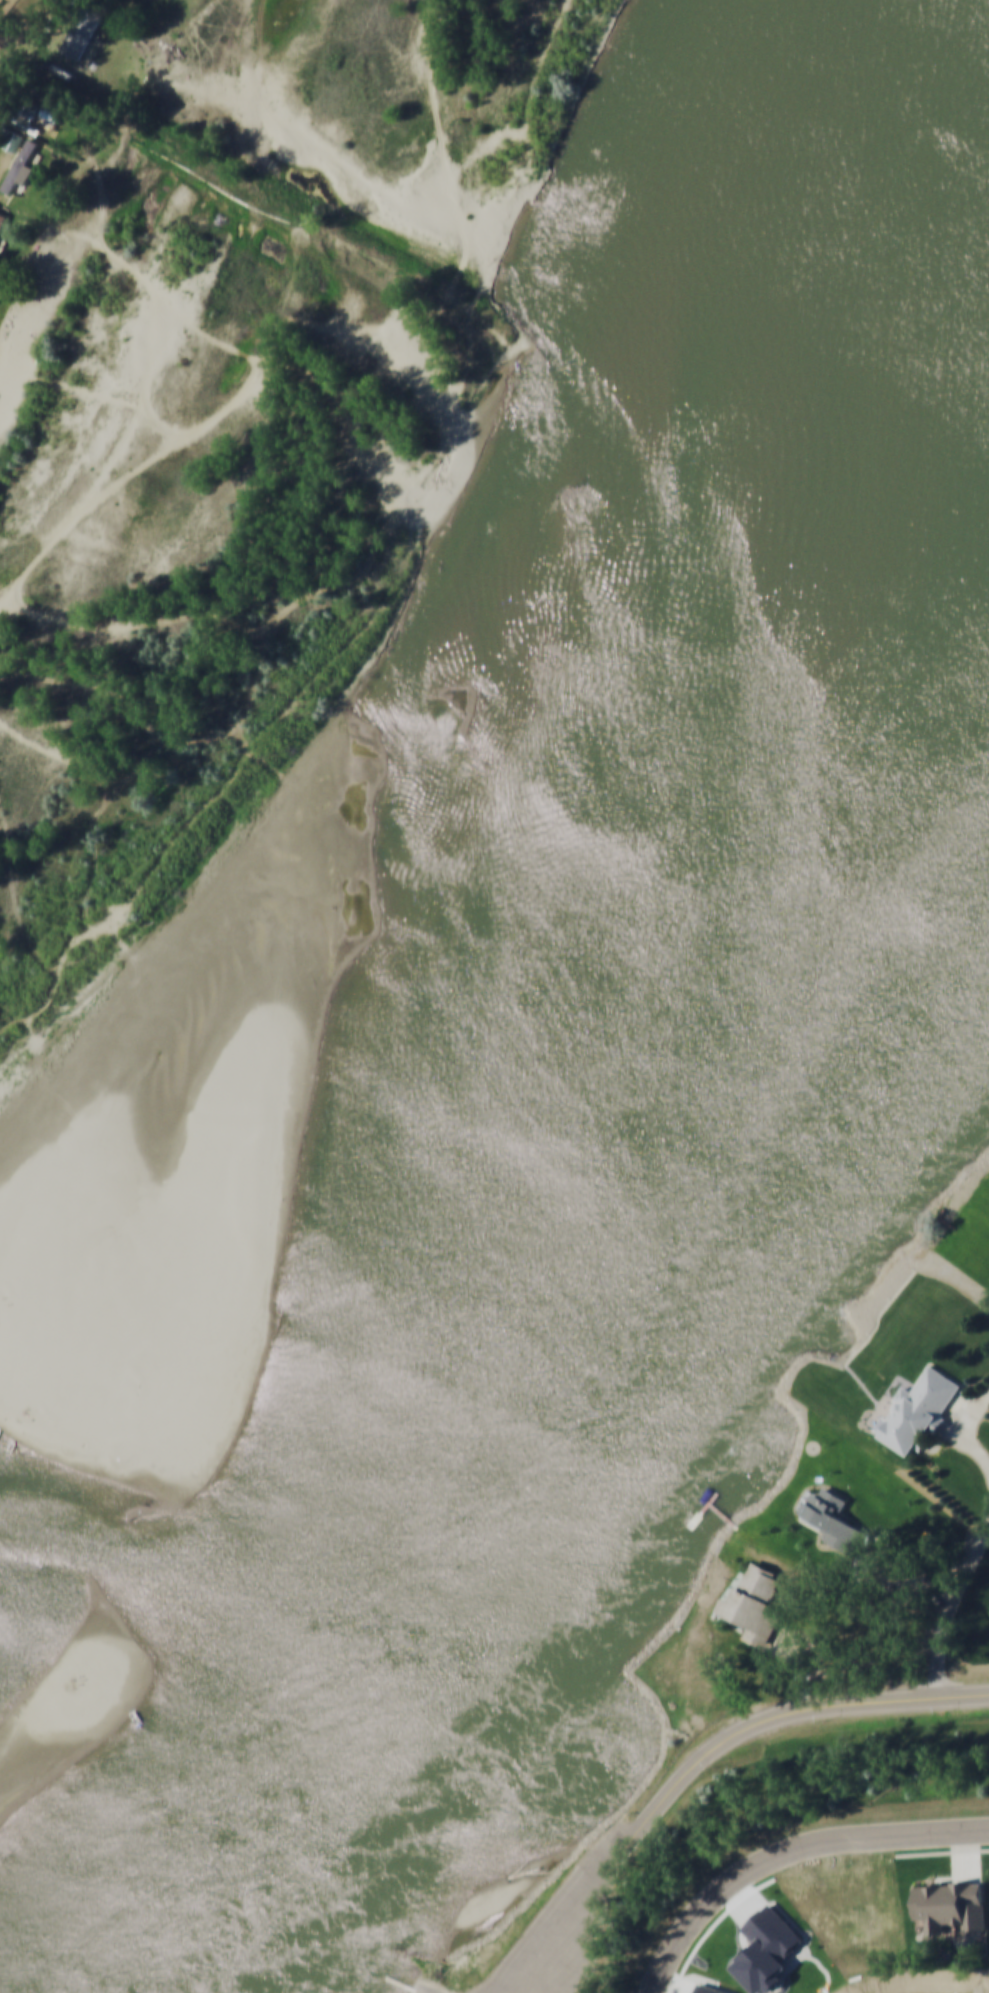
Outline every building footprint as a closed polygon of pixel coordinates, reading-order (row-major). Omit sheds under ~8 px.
[(100,16),(81,8),(61,51),(80,60),(100,16)] [(35,167),(27,163),(37,141),(27,136),(2,190),(11,193),(16,182),(26,187),(35,167)] [(932,1362),(964,1384),(955,1397),(943,1414),(948,1418),(938,1433),(931,1428),(913,1453),(883,1432),(932,1362)] [(827,1488),(849,1501),(842,1512),(871,1530),(853,1558),(818,1536),(825,1524),(803,1510),(814,1492),(822,1496),(827,1488)] [(767,1644),(774,1631),(780,1619),(766,1612),(784,1577),(755,1562),(736,1601),(724,1595),(713,1617),(767,1644)] [(915,1884),(968,1882),(985,1881),(986,1903),(979,1903),(980,1914),(969,1915),(969,1922),(949,1922),(949,1933),(929,1933),(929,1920),(917,1921),(915,1884)]
